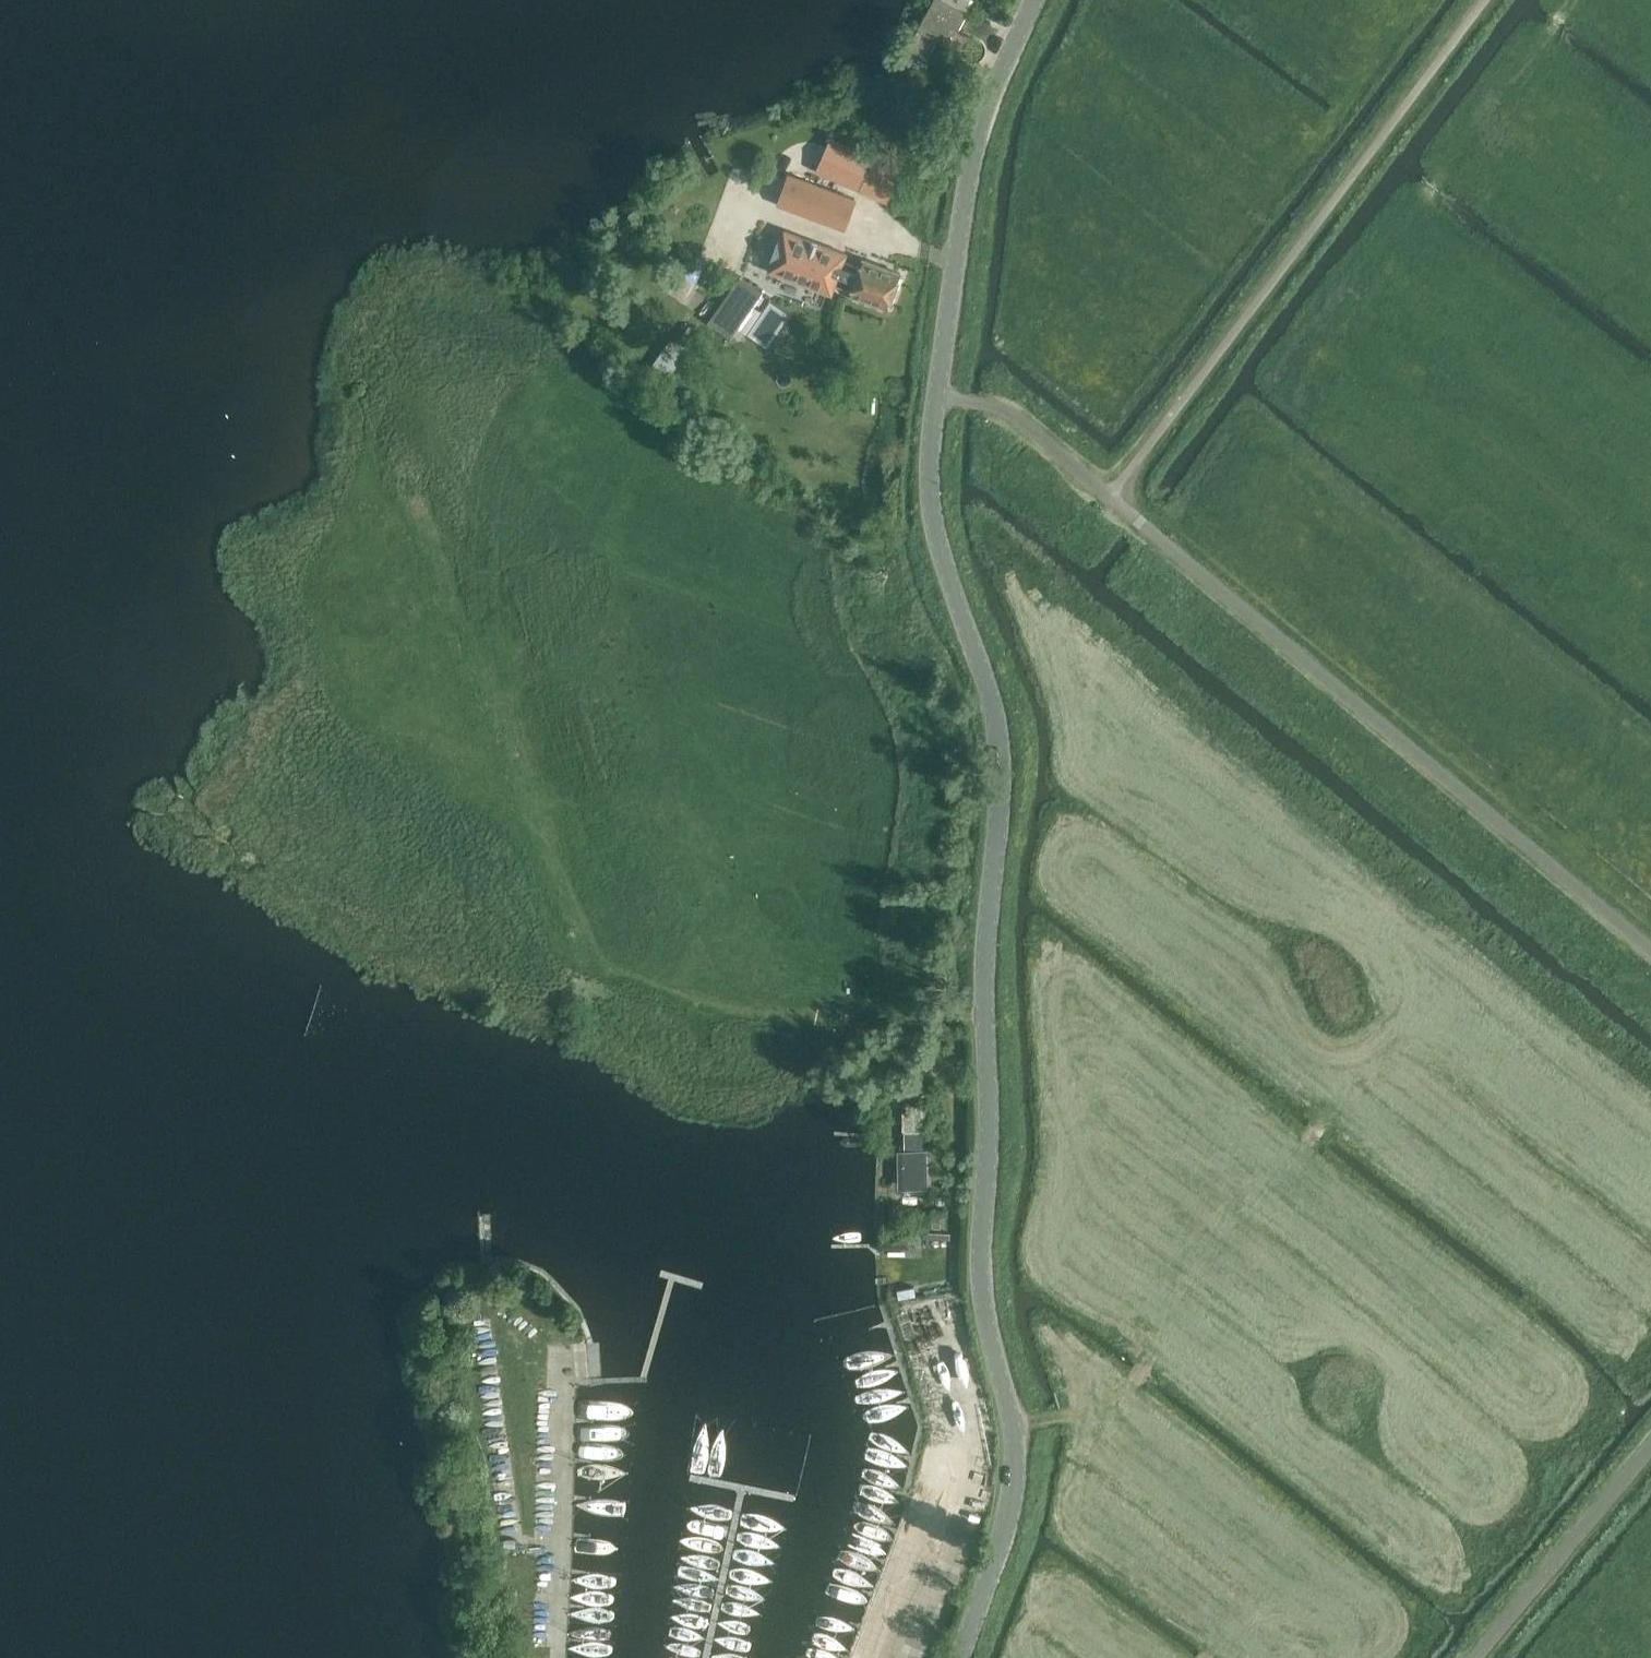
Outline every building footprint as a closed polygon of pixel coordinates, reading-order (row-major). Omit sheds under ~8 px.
[(970,0),(933,0),(911,44),(930,53),(938,39),(945,42),(948,42),(950,41),(952,38),(952,36),(952,34),(950,32),(952,27),(959,30),(968,11),(965,10),(970,0)] [(895,92),(910,91),(909,79),(895,79),(895,92)] [(878,147),(871,144),(836,128),(820,171),(890,202),(902,172),(874,159),(878,147)] [(844,229),(856,197),(790,172),(778,204),(844,229)] [(832,295),(847,253),(784,228),(768,271),(832,295)] [(845,260),(836,285),(853,291),(852,294),(887,307),(900,273),(865,260),(863,267),(845,260)] [(731,337),(763,292),(740,276),(708,321),(731,337)] [(902,1151),(902,1184),(927,1183),(926,1151),(902,1151)]
